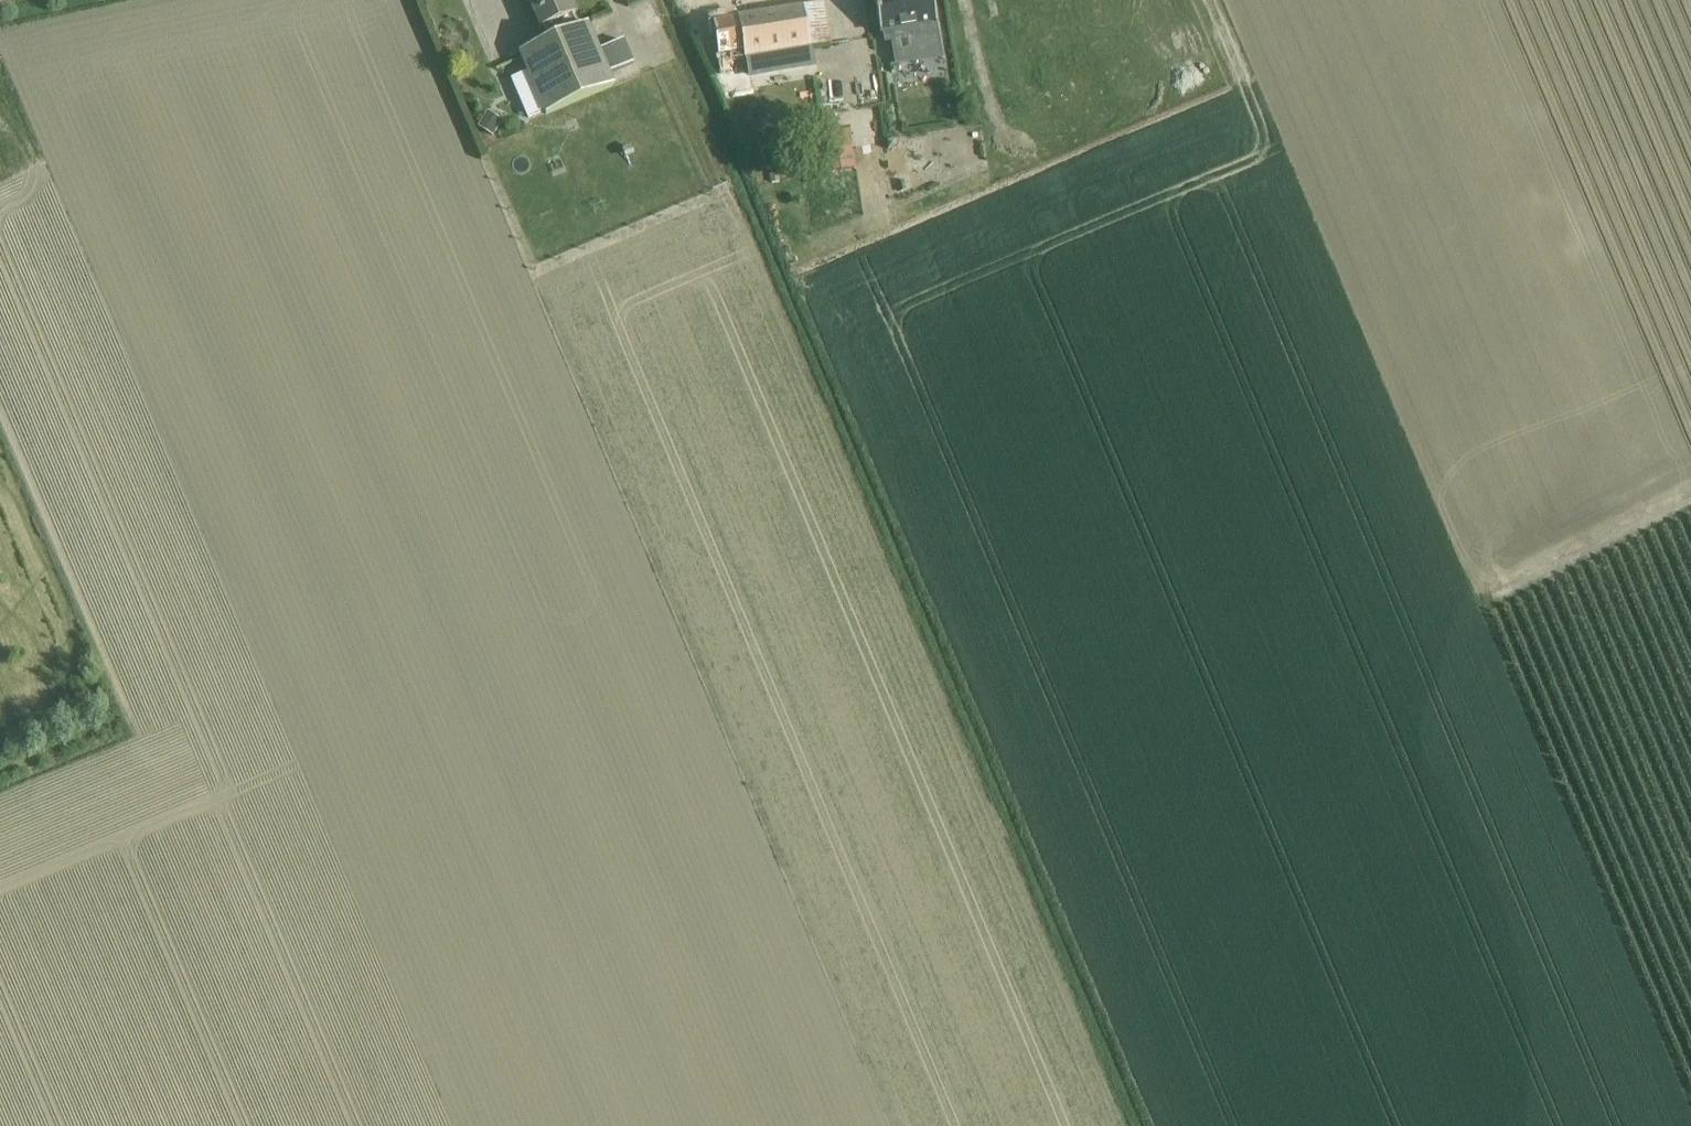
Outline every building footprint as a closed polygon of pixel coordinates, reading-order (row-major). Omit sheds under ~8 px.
[(518,96),(527,119),(544,112),(545,115),(613,86),(608,73),(598,51),(587,24),(577,28),(571,16),(574,14),(568,0),(527,0),(540,29),(543,28),(548,40),(519,53),(534,89),(518,96)] [(879,35),(882,34),(883,34),(892,32),(894,42),(897,65),(940,57),(935,25),(936,25),(932,0),(874,0),(879,35)] [(823,4),(711,23),(720,74),(729,72),(726,54),(735,53),(743,52),(744,59),(746,59),(748,75),(798,67),(795,51),(809,49),(830,45),(823,4)] [(633,33),(613,40),(621,61),(641,54),(633,33)] [(850,137),(824,142),(827,159),(853,155),(850,137)]
